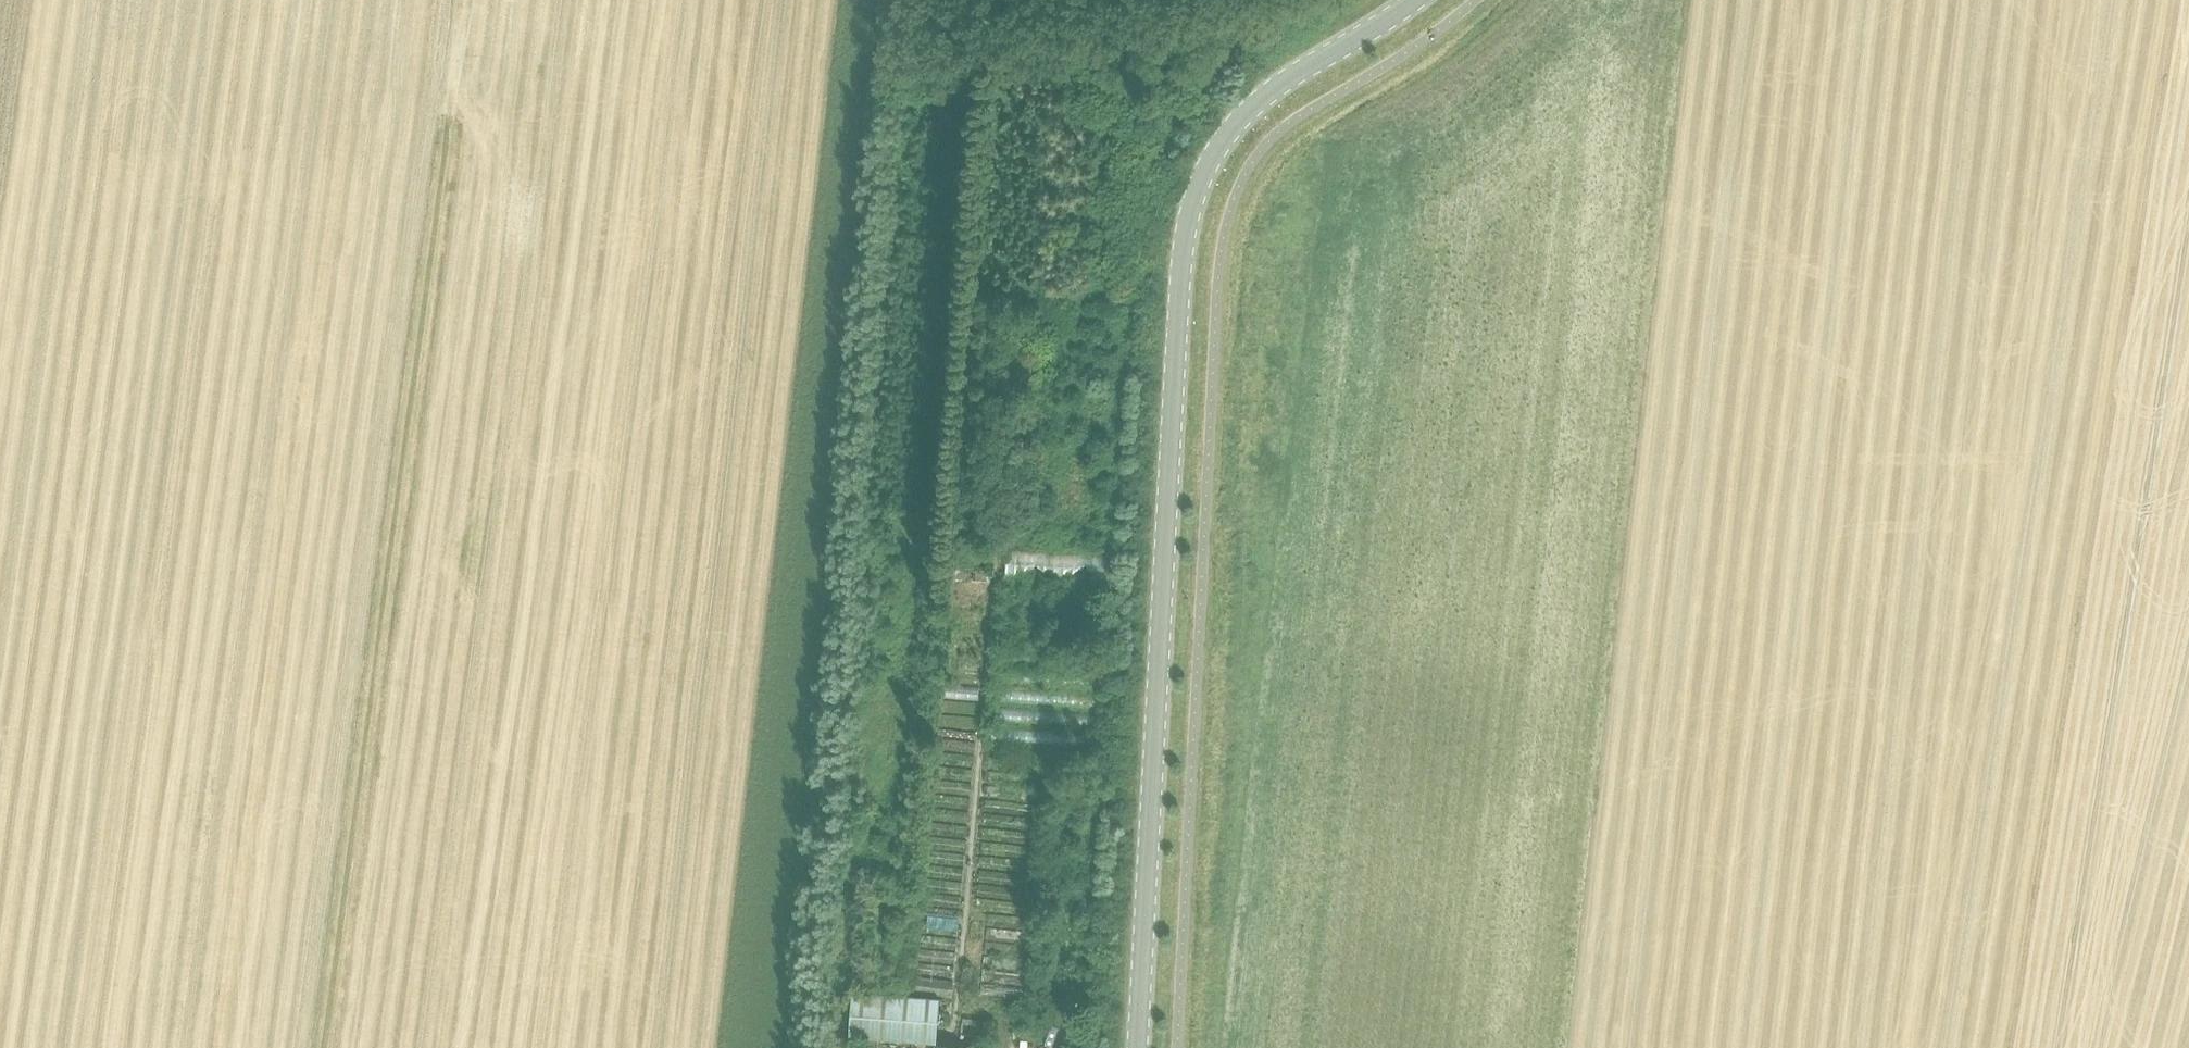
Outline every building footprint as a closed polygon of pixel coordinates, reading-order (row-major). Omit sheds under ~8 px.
[(1111,549),(1010,542),(1008,576),(1108,583),(1111,549)] [(991,563),(945,560),(944,573),(990,576),(991,563)] [(979,682),(933,679),(933,692),(978,695),(979,682)] [(1111,730),(994,722),(994,737),(1111,745),(1111,730)] [(911,979),(909,994),(952,998),(953,983),(911,979)] [(850,1035),(937,1042),(940,998),(853,992),(850,1035)]
